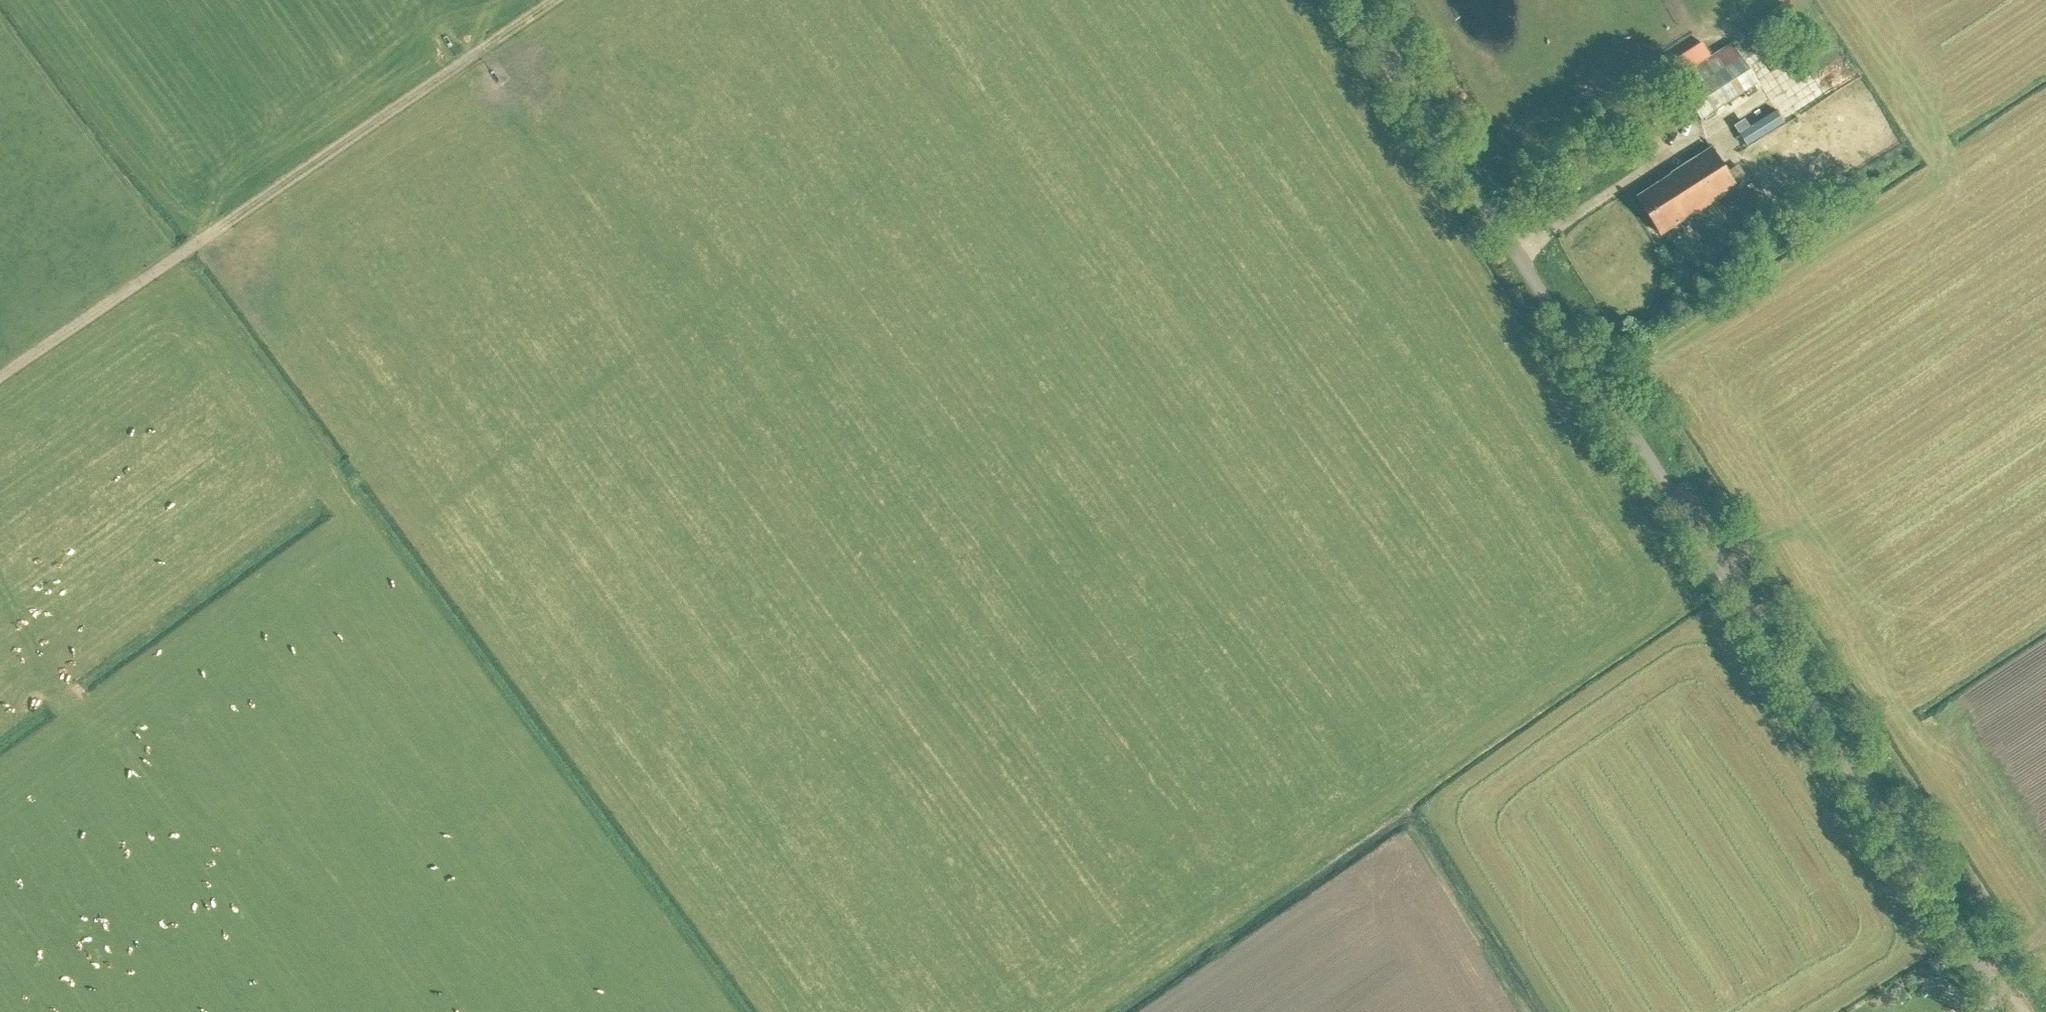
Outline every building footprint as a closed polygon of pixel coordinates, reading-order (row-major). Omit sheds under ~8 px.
[(1703,119),(1759,83),(1733,42),(1677,78),(1703,119)] [(1776,110),(1748,128),(1742,120),(1734,125),(1739,134),(1747,146),(1784,123),(1776,110)] [(1694,214),(1735,187),(1711,150),(1637,198),(1660,234),(1693,213),(1694,214)] [(1573,194),(1579,190),(1575,185),(1570,189),(1573,194)] [(1719,261),(1724,269),(1731,264),(1726,257),(1719,261)]
